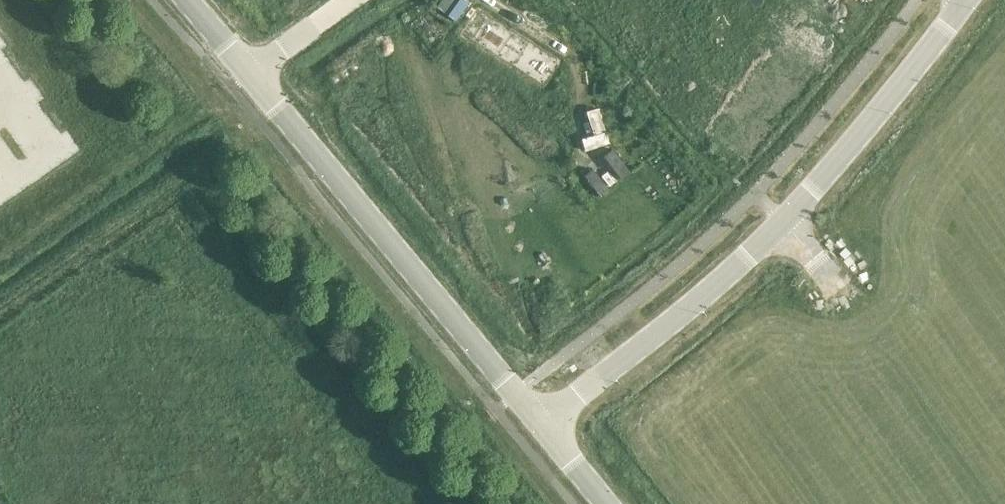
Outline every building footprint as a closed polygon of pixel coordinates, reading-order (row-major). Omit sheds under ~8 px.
[(481,15),(463,43),(465,44),(469,37),(543,84),(556,65),(562,68),(563,67),(481,15)]
